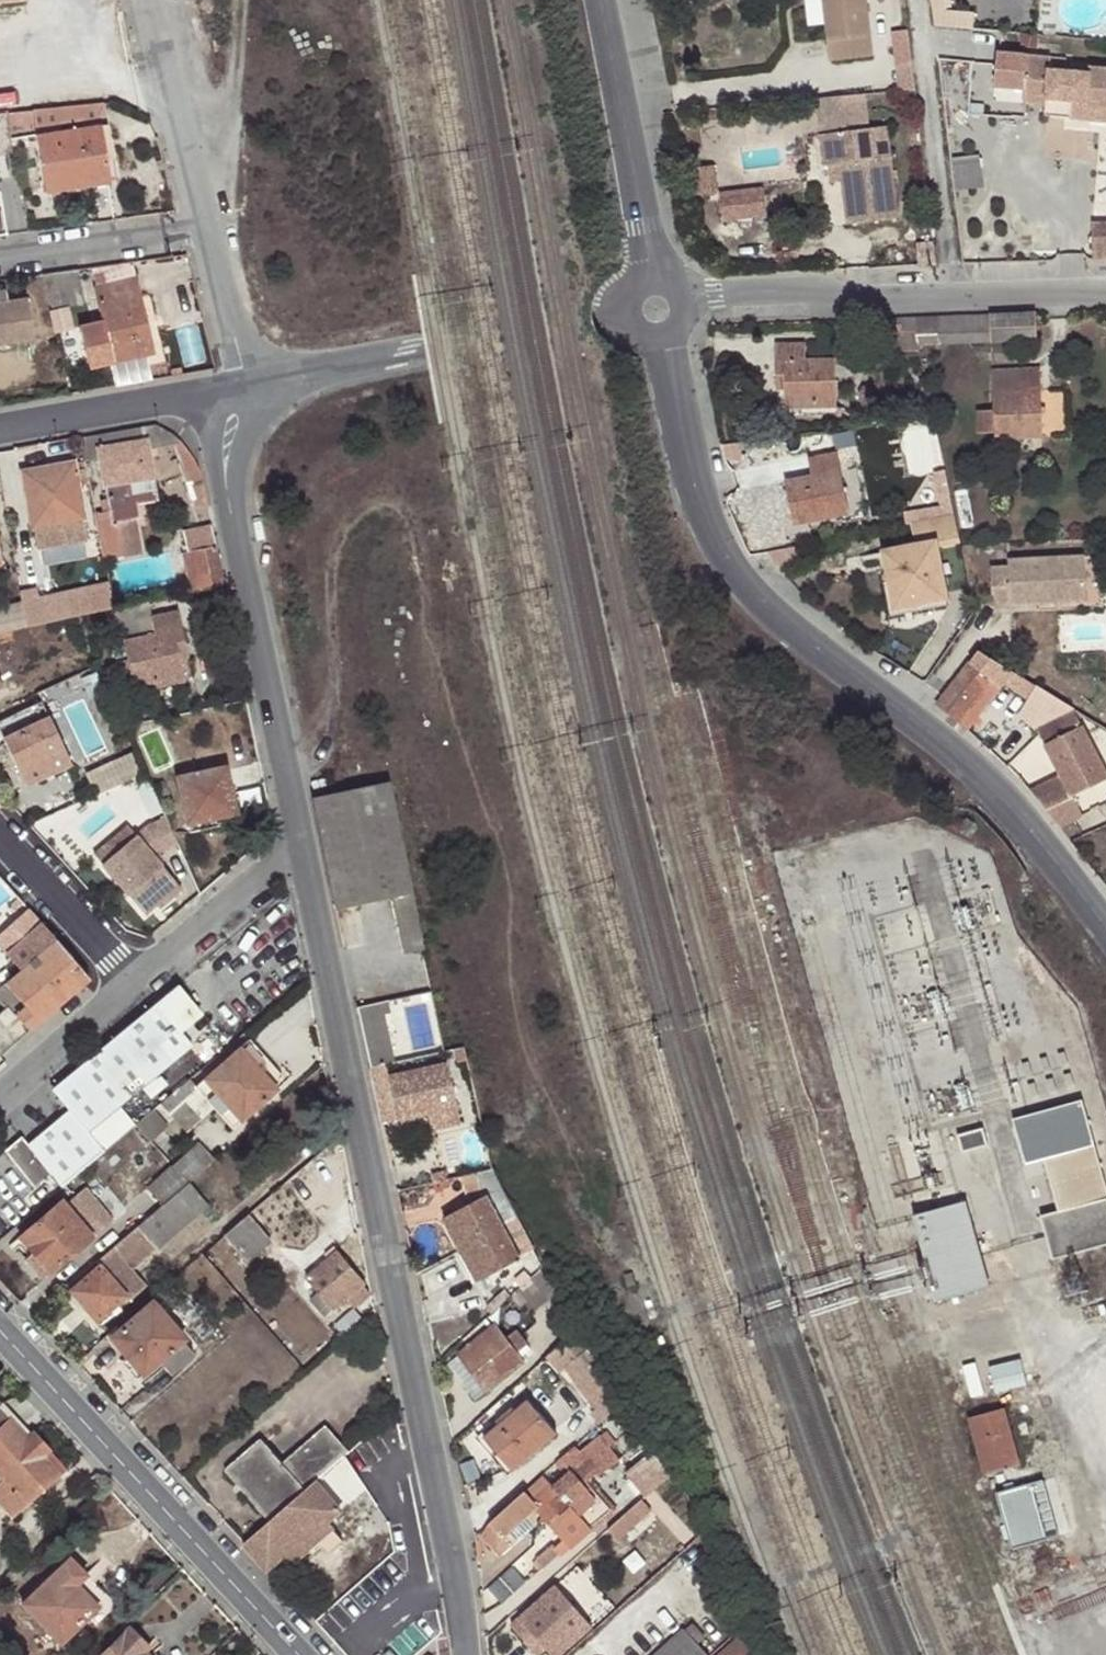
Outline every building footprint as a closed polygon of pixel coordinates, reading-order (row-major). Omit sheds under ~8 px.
[(872,58),(865,0),(824,0),(825,10),(822,10),(828,64),(872,58)] [(941,27),(984,24),(983,8),(960,9),(959,0),(939,0),(941,27)] [(893,56),(910,54),(907,33),(891,35),(893,56)] [(1073,62),(1034,59),(1029,106),(1051,107),(1050,118),(1076,121),(1078,104),(1092,106),(1092,111),(1105,112),(1105,72),(1095,71),(1095,76),(1072,75),(1073,62)] [(859,95),(863,129),(869,129),(864,94),(859,95)] [(842,182),(847,224),(896,218),(889,156),(873,158),(869,129),(863,129),(859,95),(820,99),(824,134),(818,135),(823,166),(827,166),(840,164),(842,182)] [(818,135),(824,134),(820,99),(813,100),(818,135)] [(110,124),(106,103),(68,106),(10,112),(12,132),(70,124),(71,130),(37,135),(46,193),(64,190),(63,179),(86,176),(88,186),(113,182),(108,157),(102,125),(110,124)] [(1078,104),(1076,121),(1105,124),(1105,112),(1092,111),(1092,106),(1078,104)] [(115,157),(110,124),(102,125),(108,157),(115,157)] [(688,197),(715,193),(711,163),(684,167),(688,197)] [(829,183),(842,182),(840,164),(827,166),(829,183)] [(63,179),(64,190),(88,186),(86,176),(63,179)] [(718,194),(722,221),(765,215),(761,188),(718,194)] [(1105,256),(1105,219),(1097,220),(1098,257),(1105,256)] [(77,270),(45,274),(52,309),(85,303),(77,270)] [(102,322),(80,327),(90,369),(156,354),(137,277),(93,288),(102,322)] [(15,343),(8,300),(6,290),(0,291),(0,345),(15,343)] [(28,297),(8,300),(15,343),(34,340),(28,297)] [(1037,341),(1035,313),(913,318),(913,333),(916,346),(1037,341)] [(913,333),(913,318),(871,320),(873,335),(885,335),(913,333)] [(181,328),(185,348),(207,344),(203,324),(181,328)] [(916,346),(913,333),(885,335),(887,353),(917,351),(916,346)] [(774,345),(775,380),(784,379),(784,390),(784,406),(834,405),(834,360),(804,361),(803,344),(774,345)] [(995,433),(996,439),(1042,437),(1039,368),(992,370),(994,411),(977,411),(979,434),(995,433)] [(784,379),(775,380),(775,390),(784,390),(784,379)] [(868,399),(872,390),(860,386),(857,395),(868,399)] [(147,426),(78,439),(83,463),(100,459),(108,500),(100,501),(103,512),(94,514),(103,560),(124,556),(117,523),(140,518),(137,504),(157,500),(146,441),(171,439),(169,433),(161,428),(155,425),(147,426)] [(171,443),(180,469),(195,463),(185,448),(179,442),(178,440),(171,443)] [(806,458),(808,468),(810,476),(790,480),(782,481),(790,521),(847,510),(836,454),(806,458)] [(188,492),(203,486),(199,472),(195,463),(180,469),(188,492)] [(70,466),(21,476),(37,553),(83,544),(78,518),(80,518),(75,489),(88,486),(85,472),(72,475),(70,466)] [(810,476),(808,468),(788,471),(790,480),(810,476)] [(907,510),(910,523),(955,516),(944,470),(933,473),(939,505),(907,510)] [(936,548),(960,544),(955,516),(910,523),(914,546),(883,553),(893,609),(946,600),(936,548)] [(211,526),(183,533),(186,551),(181,553),(188,584),(190,592),(224,584),(211,526)] [(1084,603),(1082,556),(1006,559),(1006,567),(988,568),(991,608),(1084,603)] [(37,590),(19,594),(21,605),(25,628),(77,617),(113,609),(108,585),(39,599),(37,590)] [(148,601),(115,608),(118,623),(151,616),(148,601)] [(25,628),(21,605),(0,610),(0,634),(25,628)] [(151,616),(118,623),(132,688),(153,684),(183,678),(179,661),(176,648),(184,646),(177,611),(151,616)] [(187,659),(184,646),(176,648),(179,661),(187,659)] [(1012,670),(978,650),(938,704),(962,722),(961,725),(967,730),(1012,670)] [(183,678),(153,684),(154,691),(185,684),(183,678)] [(1075,709),(1037,685),(1029,697),(1049,710),(1051,706),(1064,708),(1066,713),(1075,709)] [(51,774),(70,765),(41,702),(0,721),(0,731),(21,777),(47,765),(51,774)] [(85,702),(68,711),(91,754),(108,745),(85,702)] [(1051,706),(1049,710),(1030,719),(1034,728),(1066,713),(1064,708),(1051,706)] [(1060,826),(1083,816),(1073,797),(1105,780),(1105,771),(1076,709),(1075,709),(1066,713),(1034,728),(1038,736),(1058,776),(1031,789),(1043,804),(1060,826)] [(1009,739),(1022,752),(1038,736),(1034,728),(1030,719),(1009,739)] [(101,790),(147,774),(140,752),(93,768),(101,790)] [(25,786),(51,774),(47,765),(21,777),(25,786)] [(188,824),(215,818),(235,814),(226,768),(178,778),(188,824)] [(390,781),(313,797),(335,907),(392,895),(404,952),(423,949),(390,781)] [(217,827),(215,818),(188,824),(190,833),(217,827)] [(144,844),(109,874),(143,913),(154,904),(157,907),(180,887),(144,844)] [(27,909),(0,932),(0,950),(3,954),(39,922),(27,909)] [(3,954),(18,972),(55,940),(39,922),(3,954)] [(30,1030),(16,1014),(25,1007),(39,1022),(84,983),(84,974),(55,940),(18,972),(0,987),(0,1003),(5,1009),(0,1014),(0,1055),(30,1030)] [(371,1067),(395,1061),(384,1012),(391,1011),(388,999),(364,1005),(366,1011),(358,1013),(371,1067)] [(156,1003),(51,1090),(68,1110),(27,1145),(20,1137),(4,1151),(34,1188),(49,1175),(61,1189),(105,1152),(86,1131),(190,1044),(156,1003)] [(364,1005),(357,1006),(358,1013),(366,1011),(364,1005)] [(30,1030),(39,1022),(25,1007),(16,1014),(30,1030)] [(136,1125),(150,1140),(167,1127),(166,1124),(173,1117),(187,1131),(212,1108),(232,1128),(286,1081),(248,1039),(195,1087),(189,1080),(136,1125)] [(447,1062),(374,1077),(383,1119),(397,1116),(397,1119),(428,1112),(432,1131),(461,1125),(447,1062)] [(1046,1237),(1052,1257),(1105,1243),(1105,1194),(1081,1102),(1014,1120),(1026,1163),(1044,1158),(1058,1210),(1040,1215),(1046,1237)] [(989,1145),(985,1128),(958,1135),(963,1152),(989,1145)] [(188,1183),(214,1161),(198,1143),(173,1166),(188,1183)] [(162,1206),(188,1183),(173,1166),(148,1189),(162,1206)] [(511,1239),(524,1232),(491,1167),(475,1171),(477,1180),(467,1183),(471,1202),(453,1212),(470,1244),(487,1276),(521,1258),(511,1239)] [(162,1206),(95,1262),(100,1267),(73,1290),(98,1319),(124,1297),(128,1302),(147,1286),(134,1269),(208,1204),(188,1183),(162,1206)] [(912,1216),(936,1300),(990,1285),(980,1254),(965,1201),(912,1216)] [(34,1252),(50,1272),(90,1237),(60,1203),(20,1237),(34,1252)] [(470,1244),(453,1212),(443,1217),(440,1224),(453,1247),(460,1249),(470,1244)] [(270,1241),(248,1215),(223,1236),(245,1261),(270,1241)] [(477,1281),(487,1276),(470,1244),(460,1249),(477,1281)] [(345,1300),(362,1285),(364,1283),(336,1250),(305,1278),(317,1292),(333,1310),(345,1300)] [(41,1281),(50,1272),(34,1252),(24,1262),(41,1281)] [(537,1309),(557,1293),(541,1269),(512,1296),(521,1307),(529,1299),(537,1309)] [(627,1286),(636,1284),(633,1272),(624,1274),(627,1286)] [(353,1308),(370,1294),(362,1285),(345,1300),(353,1308)] [(333,1310),(317,1292),(310,1300),(325,1317),(333,1310)] [(111,1337),(143,1375),(158,1362),(169,1374),(192,1354),(182,1342),(185,1339),(152,1302),(111,1337)] [(460,1352),(489,1390),(525,1362),(516,1352),(529,1343),(518,1329),(506,1337),(496,1324),(460,1352)] [(609,1414),(628,1399),(604,1360),(602,1360),(580,1326),(546,1355),(560,1371),(571,1361),(582,1374),(576,1379),(603,1419),(609,1414)] [(658,1345),(665,1343),(663,1334),(655,1337),(658,1345)] [(478,1399),(489,1390),(460,1352),(449,1360),(478,1399)] [(483,1436),(512,1470),(558,1432),(549,1423),(556,1417),(545,1404),(539,1410),(529,1397),(483,1436)] [(1004,1407),(968,1416),(984,1473),(1019,1463),(1004,1407)] [(13,1517),(60,1474),(44,1455),(49,1450),(32,1432),(27,1437),(0,1409),(0,1502),(13,1517)] [(225,1470),(271,1522),(348,1453),(325,1426),(282,1465),(260,1440),(225,1470)] [(592,1526),(609,1509),(591,1489),(594,1485),(589,1479),(597,1472),(600,1475),(620,1458),(615,1452),(601,1433),(581,1449),(576,1443),(561,1457),(570,1467),(552,1482),(592,1526)] [(245,1544),(268,1570),(286,1553),(294,1563),(332,1530),(326,1523),(340,1511),(338,1509),(385,1467),(362,1442),(348,1453),(271,1522),(245,1544)] [(656,1485),(672,1470),(658,1450),(638,1463),(647,1475),(656,1485)] [(552,1482),(543,1473),(479,1532),(500,1555),(517,1540),(509,1533),(539,1504),(534,1499),(552,1482)] [(646,1494),(656,1485),(647,1475),(639,1482),(637,1484),(646,1494)] [(1023,1545),(1057,1535),(1042,1481),(1008,1491),(1023,1545)] [(592,1526),(552,1482),(534,1499),(539,1504),(547,1513),(566,1536),(573,1544),(592,1526)] [(636,1503),(607,1528),(617,1540),(645,1514),(636,1503)] [(537,1522),(539,1504),(509,1533),(517,1540),(537,1522)] [(557,1544),(564,1552),(573,1544),(566,1536),(557,1544)] [(60,1642),(87,1615),(97,1606),(76,1584),(86,1574),(69,1557),(22,1603),(60,1642)] [(507,1600),(528,1581),(515,1566),(494,1586),(507,1600)] [(97,1606),(87,1615),(95,1623),(108,1611),(111,1603),(108,1596),(86,1574),(76,1584),(97,1606)] [(527,1644),(534,1638),(544,1648),(551,1654),(560,1654),(592,1626),(579,1611),(601,1591),(592,1581),(570,1601),(556,1585),(511,1626),(527,1644)] [(698,1643),(705,1637),(692,1622),(656,1654),(709,1654),(698,1643)] [(143,1651),(147,1647),(128,1629),(101,1654),(147,1654),(143,1651)] [(739,1637),(720,1654),(755,1654),(739,1637)] [(534,1638),(527,1644),(538,1654),(544,1648),(534,1638)]
